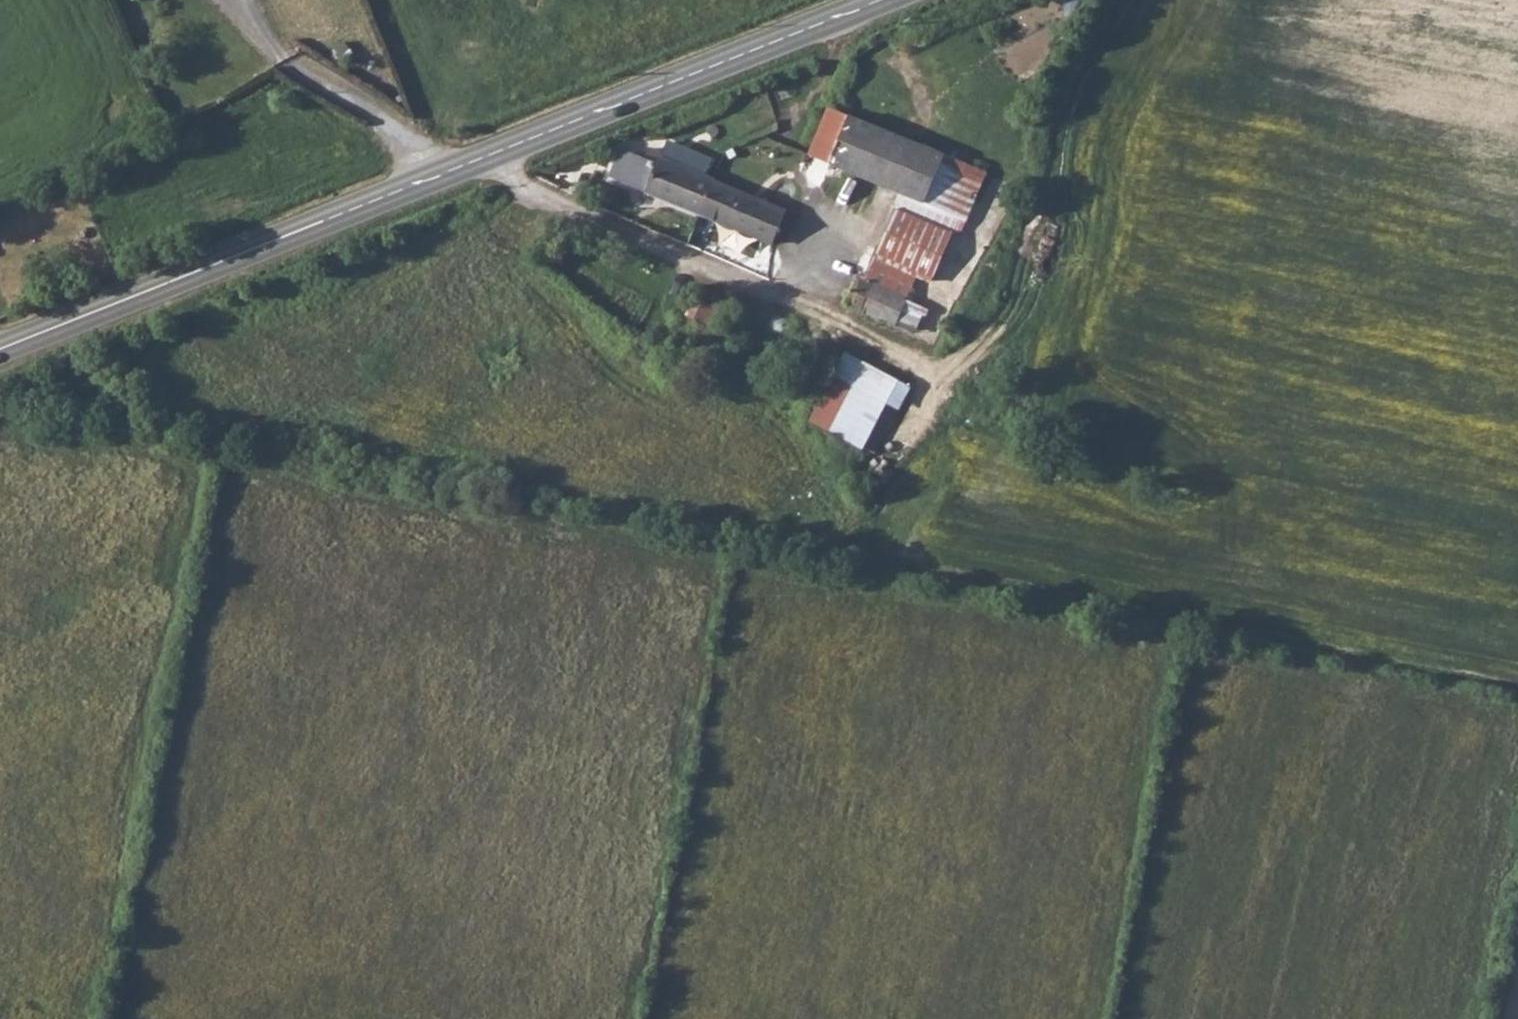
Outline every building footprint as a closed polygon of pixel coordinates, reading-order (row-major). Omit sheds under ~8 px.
[(828,112),(809,162),(926,206),(922,218),(966,235),(994,161),(949,144),(945,156),(828,112)] [(640,154),(609,140),(602,156),(613,160),(599,190),(613,196),(621,177),(701,214),(697,222),(709,228),(714,218),(775,245),(790,211),(644,144),(640,154)] [(894,299),(906,307),(920,271),(938,277),(954,234),(899,212),(865,285),(894,299)] [(885,322),(894,299),(865,285),(856,282),(845,304),(883,321),(885,322)] [(702,286),(691,320),(722,330),(733,296),(702,286)] [(844,352),(810,423),(881,457),(915,385),(844,352)]
